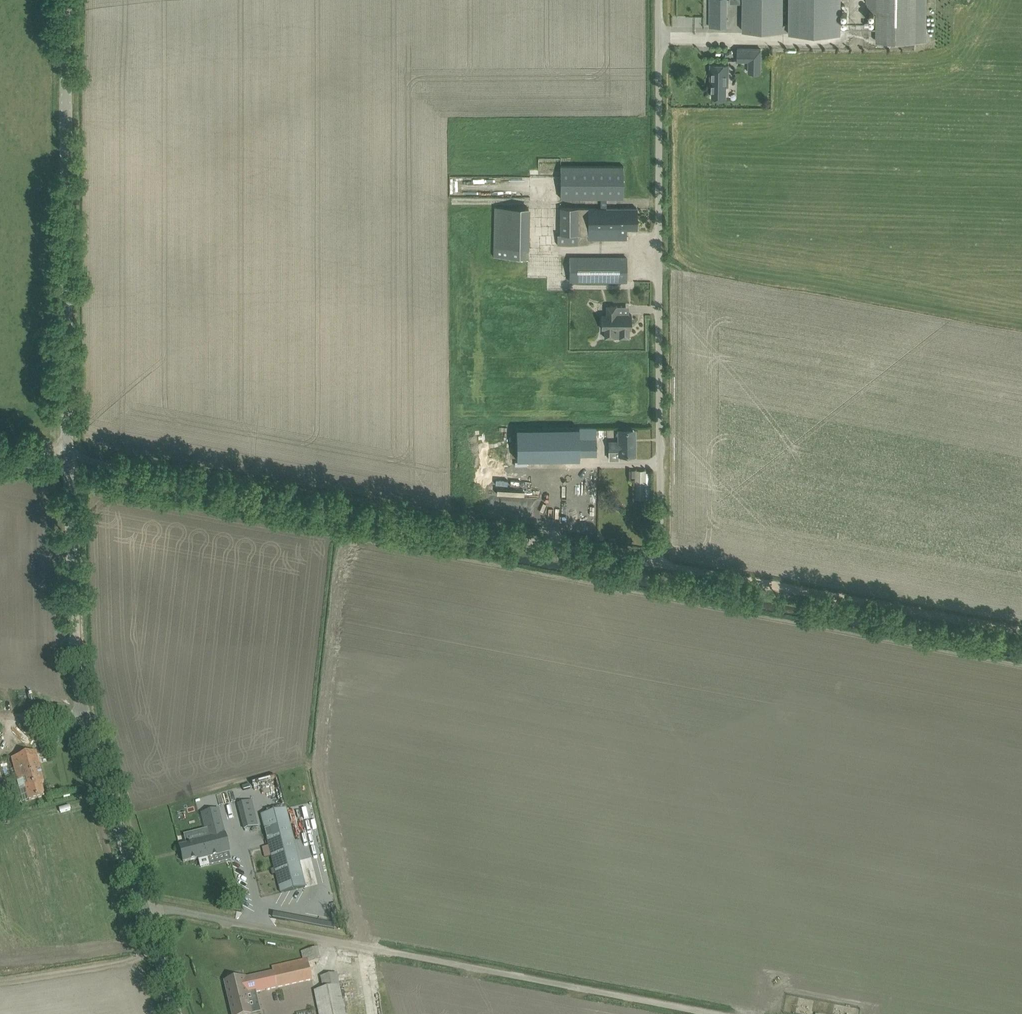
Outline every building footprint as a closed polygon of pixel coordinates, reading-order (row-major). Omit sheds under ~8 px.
[(726,27),(726,0),(710,0),(710,27),(726,27)] [(743,31),(840,31),(840,0),(791,0),(791,24),(783,24),(783,0),(743,0),(743,31)] [(868,11),(878,11),(877,41),(926,41),(927,0),(868,0),(868,11)] [(738,48),(738,60),(749,60),(749,71),(749,72),(761,72),(761,71),(761,60),(761,49),(738,48)] [(729,63),(711,63),(711,80),(713,80),(712,97),(726,97),(727,83),(729,83),(729,63)] [(624,197),(624,165),(560,166),(561,198),(600,197),(600,207),(606,207),(606,197),(624,197)] [(626,228),(637,228),(637,208),(622,208),(622,207),(621,207),(621,208),(621,228),(626,228)] [(621,228),(621,208),(560,208),(560,234),(557,234),(557,244),(578,245),(578,235),(588,235),(588,237),(626,238),(626,228),(621,228)] [(529,246),(493,245),(493,256),(529,256),(529,246)] [(626,257),(616,257),(570,257),(570,281),(626,281),(626,257)] [(631,328),(631,314),(616,314),(616,305),(607,305),(607,314),(602,314),(602,328),(605,328),(605,337),(629,337),(629,328),(631,328)] [(579,458),(579,454),(579,427),(518,428),(518,459),(579,458)] [(579,454),(596,454),(596,427),(579,427),(579,454)] [(619,430),(619,441),(610,441),(610,449),(619,449),(619,453),(635,453),(635,442),(633,442),(633,429),(619,430)] [(635,477),(635,499),(646,499),(646,472),(646,469),(635,469),(635,477)] [(36,752),(26,754),(11,759),(17,781),(23,780),(29,801),(35,799),(45,797),(41,783),(44,783),(36,752)] [(256,816),(255,811),(254,806),(253,800),(238,804),(240,811),(244,829),(259,825),(256,816)] [(209,838),(204,839),(194,842),(194,843),(179,847),(183,862),(198,858),(199,860),(230,852),(227,842),(218,808),(202,813),(209,838)] [(305,887),(303,877),(286,809),(262,815),(281,893),(305,887)] [(318,958),(316,948),(302,952),(304,960),(272,967),(273,971),(243,978),(243,977),(225,981),(230,1005),(231,1005),(233,1013),(251,1013),(247,994),(312,980),(308,963),(319,961),(318,958)] [(321,977),(324,989),(314,991),(319,1013),(346,1013),(345,1007),(339,979),(338,973),(321,977)]
